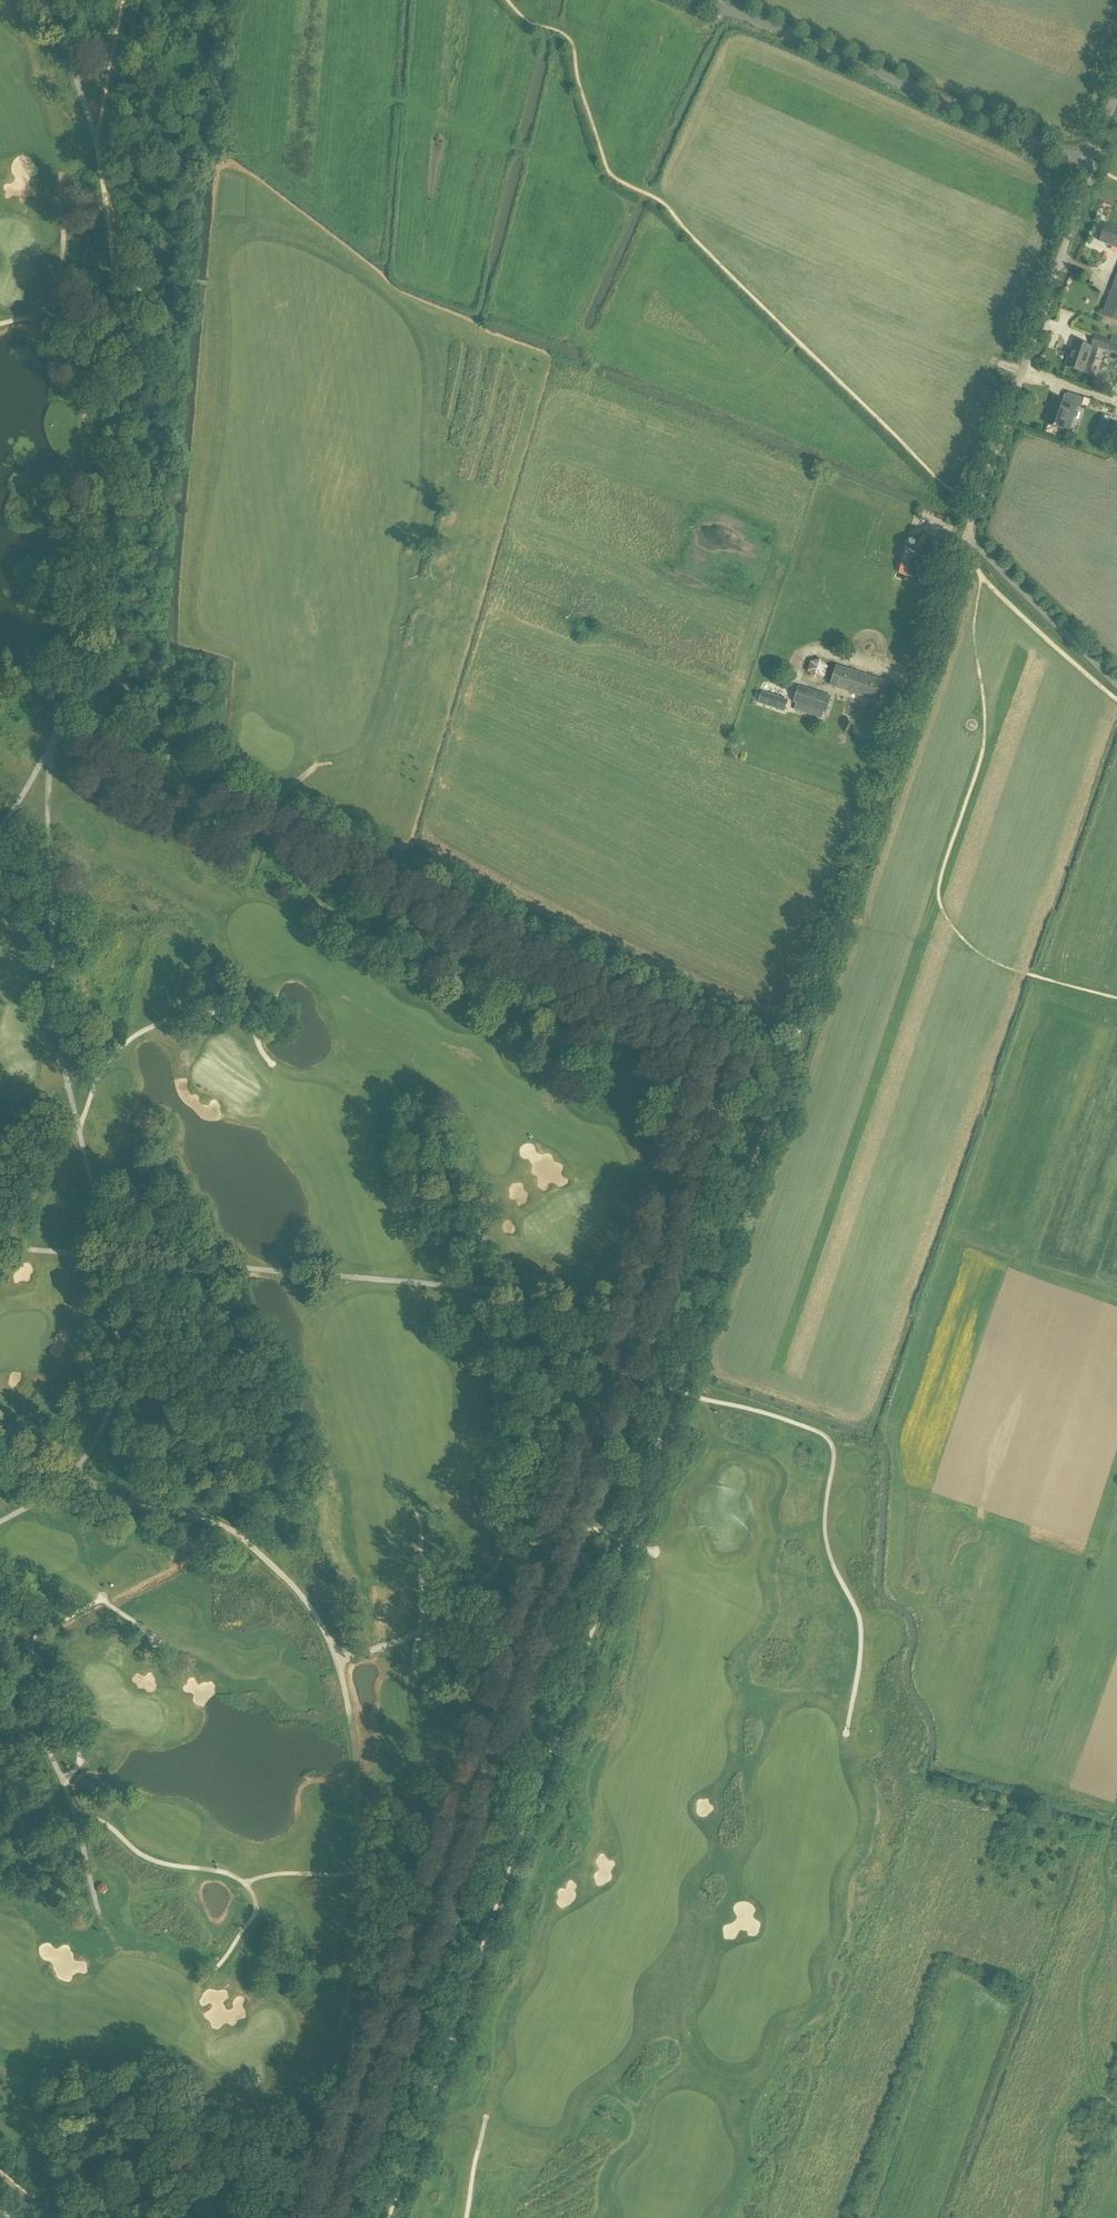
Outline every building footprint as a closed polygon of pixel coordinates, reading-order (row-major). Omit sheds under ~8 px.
[(1116,248),(1116,229),(1106,224),(1099,241),(1116,248)] [(1102,315),(1116,320),(1116,275),(1102,315)] [(1092,345),(1106,350),(1109,341),(1095,336),(1092,345)] [(1106,350),(1116,353),(1116,338),(1111,336),(1109,341),(1106,350)] [(1075,341),(1066,366),(1066,365),(1066,366),(1089,374),(1098,349),(1075,341)] [(1047,423),(1047,424),(1048,425),(1048,424),(1063,429),(1071,405),(1080,408),(1084,398),(1068,393),(1065,402),(1054,399),(1051,407),(1053,408),(1047,423)] [(1105,416),(1100,430),(1106,432),(1111,418),(1105,416)] [(922,549),(920,555),(938,561),(944,543),(920,535),(916,547),(922,549)] [(899,573),(914,578),(918,565),(903,560),(899,573)] [(831,686),(879,701),(886,681),(837,666),(831,686)] [(794,702),(826,712),(831,697),(799,686),(794,702)] [(759,703),(785,711),(788,700),(762,691),(759,703)]
